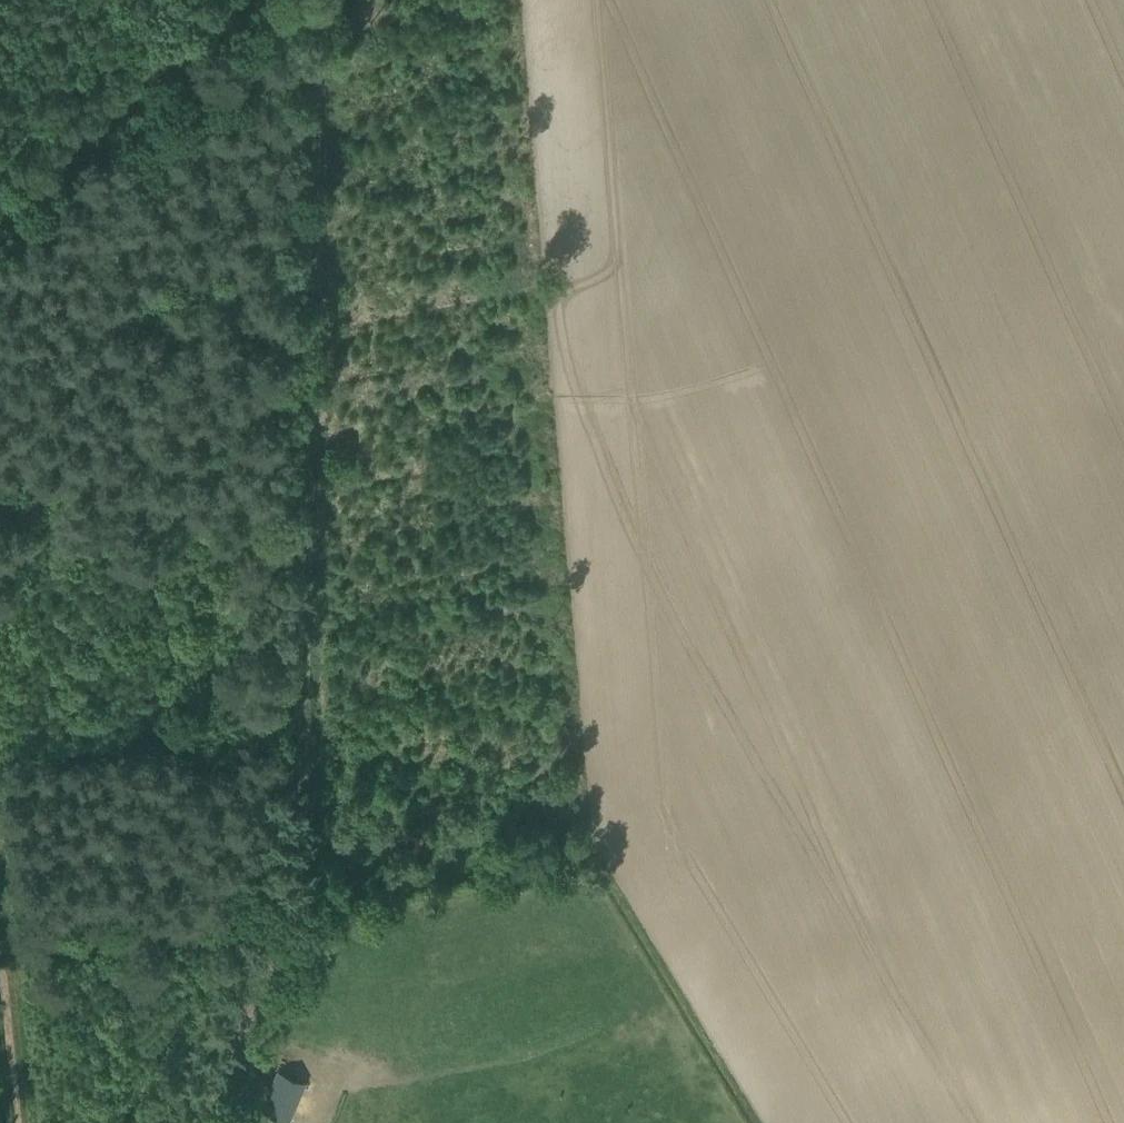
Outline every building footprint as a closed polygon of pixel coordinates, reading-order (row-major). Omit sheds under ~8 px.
[(291,1121),(306,1082),(276,1070),(260,1109),(291,1121)]
